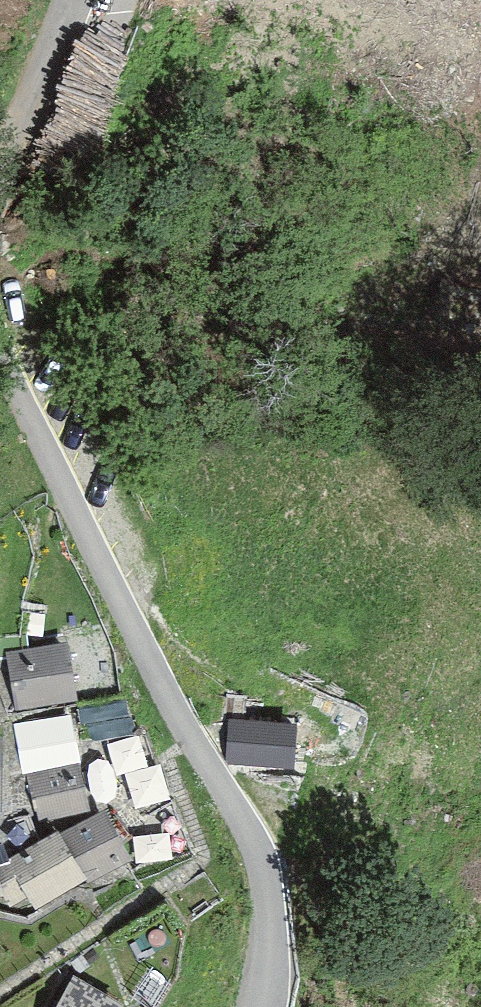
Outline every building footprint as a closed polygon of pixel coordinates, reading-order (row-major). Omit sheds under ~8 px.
[(69,642),(6,653),(16,709),(78,698),(69,642)] [(290,722),(231,721),(230,764),(290,765),(290,722)] [(79,760),(25,772),(37,823),(91,810),(79,760)] [(133,858),(104,807),(60,832),(58,828),(8,856),(36,906),(82,880),(85,886),(133,858)] [(55,1006),(118,1006),(122,999),(73,973),(55,1006)]
